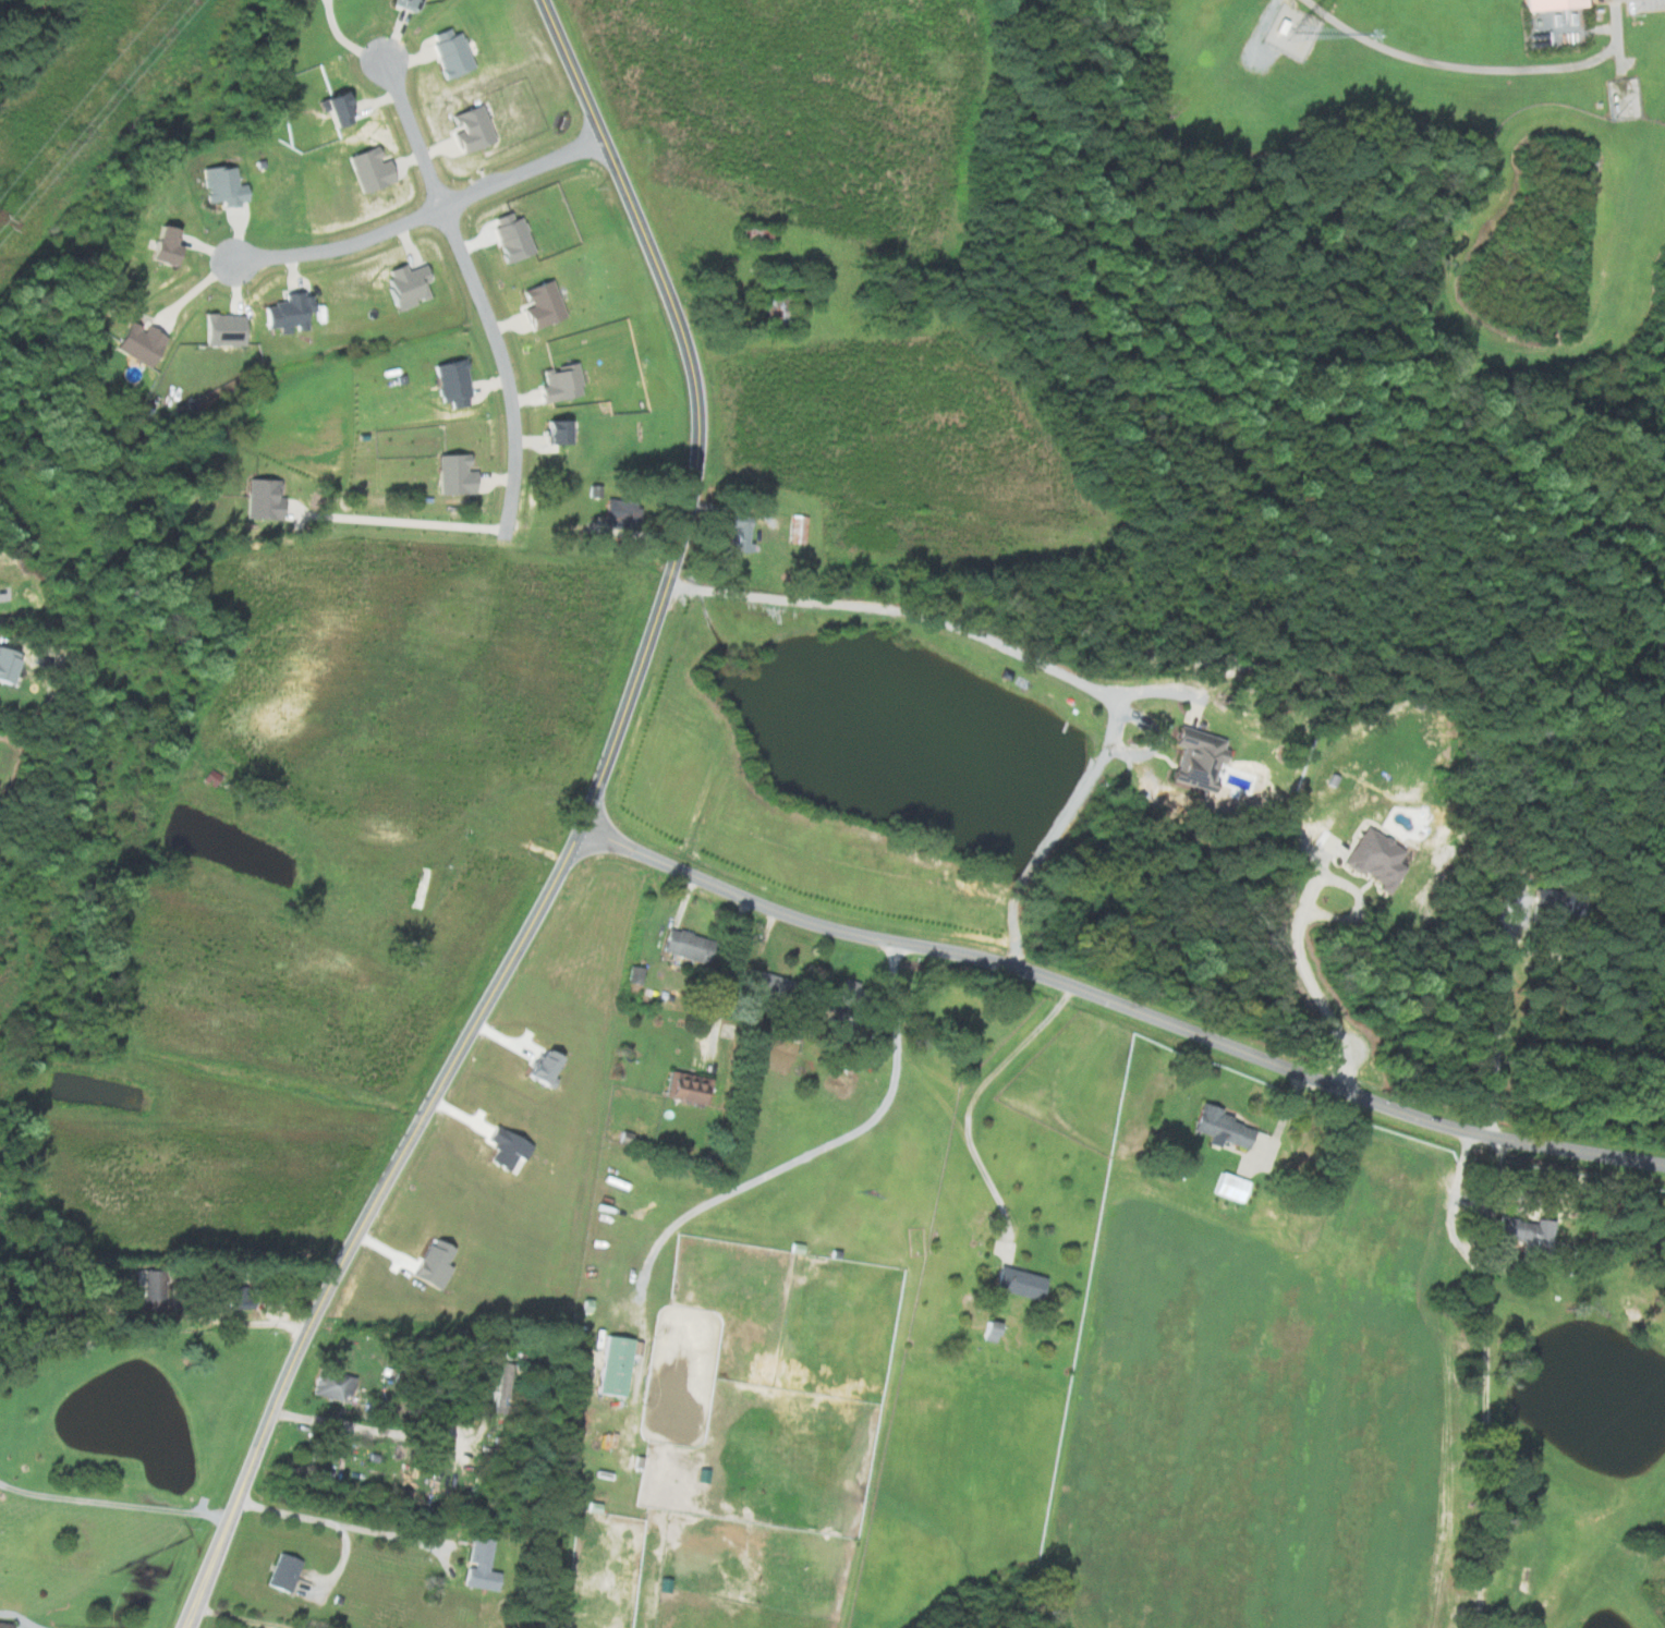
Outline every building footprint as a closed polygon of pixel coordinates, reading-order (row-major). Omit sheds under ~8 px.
[(409,13),(415,0),(390,0),(389,4),(409,13)] [(1522,11),(1521,0),(1578,0),(1579,5),(1522,11)] [(427,36),(445,79),(471,68),(453,25),(427,36)] [(449,115),(456,133),(451,134),(459,154),(494,141),(480,104),(449,115)] [(345,157),(359,194),(391,182),(383,159),(380,160),(375,145),(345,157)] [(200,170),(202,188),(204,188),(206,204),(221,202),(222,207),(248,203),(245,184),(236,185),(234,165),(200,170)] [(489,220),(505,263),(534,253),(521,216),(512,219),(510,212),(489,220)] [(144,259),(164,266),(176,231),(155,224),(144,259)] [(419,267),(404,272),(402,265),(386,270),(389,280),(382,282),(392,311),(429,298),(419,267)] [(519,291),(525,306),(521,308),(530,330),(564,316),(550,280),(519,291)] [(310,313),(308,294),(283,296),(283,304),(261,306),(263,329),(275,328),(275,334),(290,333),(290,332),(303,330),(302,314),(310,313)] [(202,346),(241,347),(242,315),(203,314),(202,346)] [(150,367),(163,336),(144,328),(144,329),(125,321),(113,352),(150,367)] [(432,365),(440,403),(448,401),(450,410),(466,406),(464,397),(468,396),(461,359),(432,365)] [(582,395),(574,363),(561,366),(562,370),(542,375),(545,387),(538,388),(541,404),(582,395)] [(564,422),(543,422),(544,446),(565,445),(564,422)] [(436,496),(472,495),(471,471),(466,472),(466,455),(435,456),(436,496)] [(276,480),(245,479),(244,519),(280,521),(281,498),(275,498),(276,480)] [(604,529),(638,530),(639,507),(605,506),(604,529)] [(750,518),(727,515),(725,527),(730,528),(726,551),(750,555),(751,545),(746,544),(750,518)] [(805,545),(806,516),(790,516),(789,544),(805,545)] [(14,655),(0,651),(0,686),(4,687),(14,655)] [(1223,739),(1177,724),(1170,745),(1180,747),(1170,780),(1206,791),(1215,762),(1220,764),(1224,750),(1221,748),(1223,739)] [(1386,895),(1403,867),(1395,862),(1403,849),(1364,826),(1342,864),(1378,885),(1376,889),(1386,895)] [(1534,912),(1582,911),(1581,890),(1534,892),(1534,912)] [(710,939),(667,927),(660,951),(703,963),(710,939)] [(741,987),(776,998),(783,979),(747,968),(741,987)] [(711,1080),(668,1070),(663,1096),(705,1105),(711,1080)] [(1190,1130),(1209,1135),(1207,1144),(1218,1147),(1220,1141),(1245,1148),(1251,1128),(1228,1122),(1230,1113),(1198,1104),(1190,1130)] [(1211,1192),(1240,1202),(1247,1182),(1218,1172),(1211,1192)] [(1495,1240),(1548,1246),(1551,1221),(1535,1219),(1535,1222),(1498,1217),(1495,1240)] [(1043,1278),(997,1266),(991,1289),(1037,1301),(1043,1278)] [(217,1309),(245,1308),(244,1287),(216,1288),(217,1309)] [(996,1343),(999,1323),(985,1321),(982,1340),(996,1343)] [(625,1396),(630,1338),(603,1336),(597,1394),(625,1396)] [(506,1414),(510,1364),(498,1363),(494,1413),(506,1414)] [(315,1393),(344,1402),(347,1395),(352,1396),(354,1384),(355,1385),(357,1377),(330,1370),(325,1382),(319,1380),(315,1393)] [(470,1567),(466,1583),(500,1591),(502,1574),(489,1570),(496,1540),(476,1536),(471,1562),(477,1563),(476,1568),(470,1567)] [(270,1584),(282,1553),(304,1560),(292,1593),(270,1584)]
